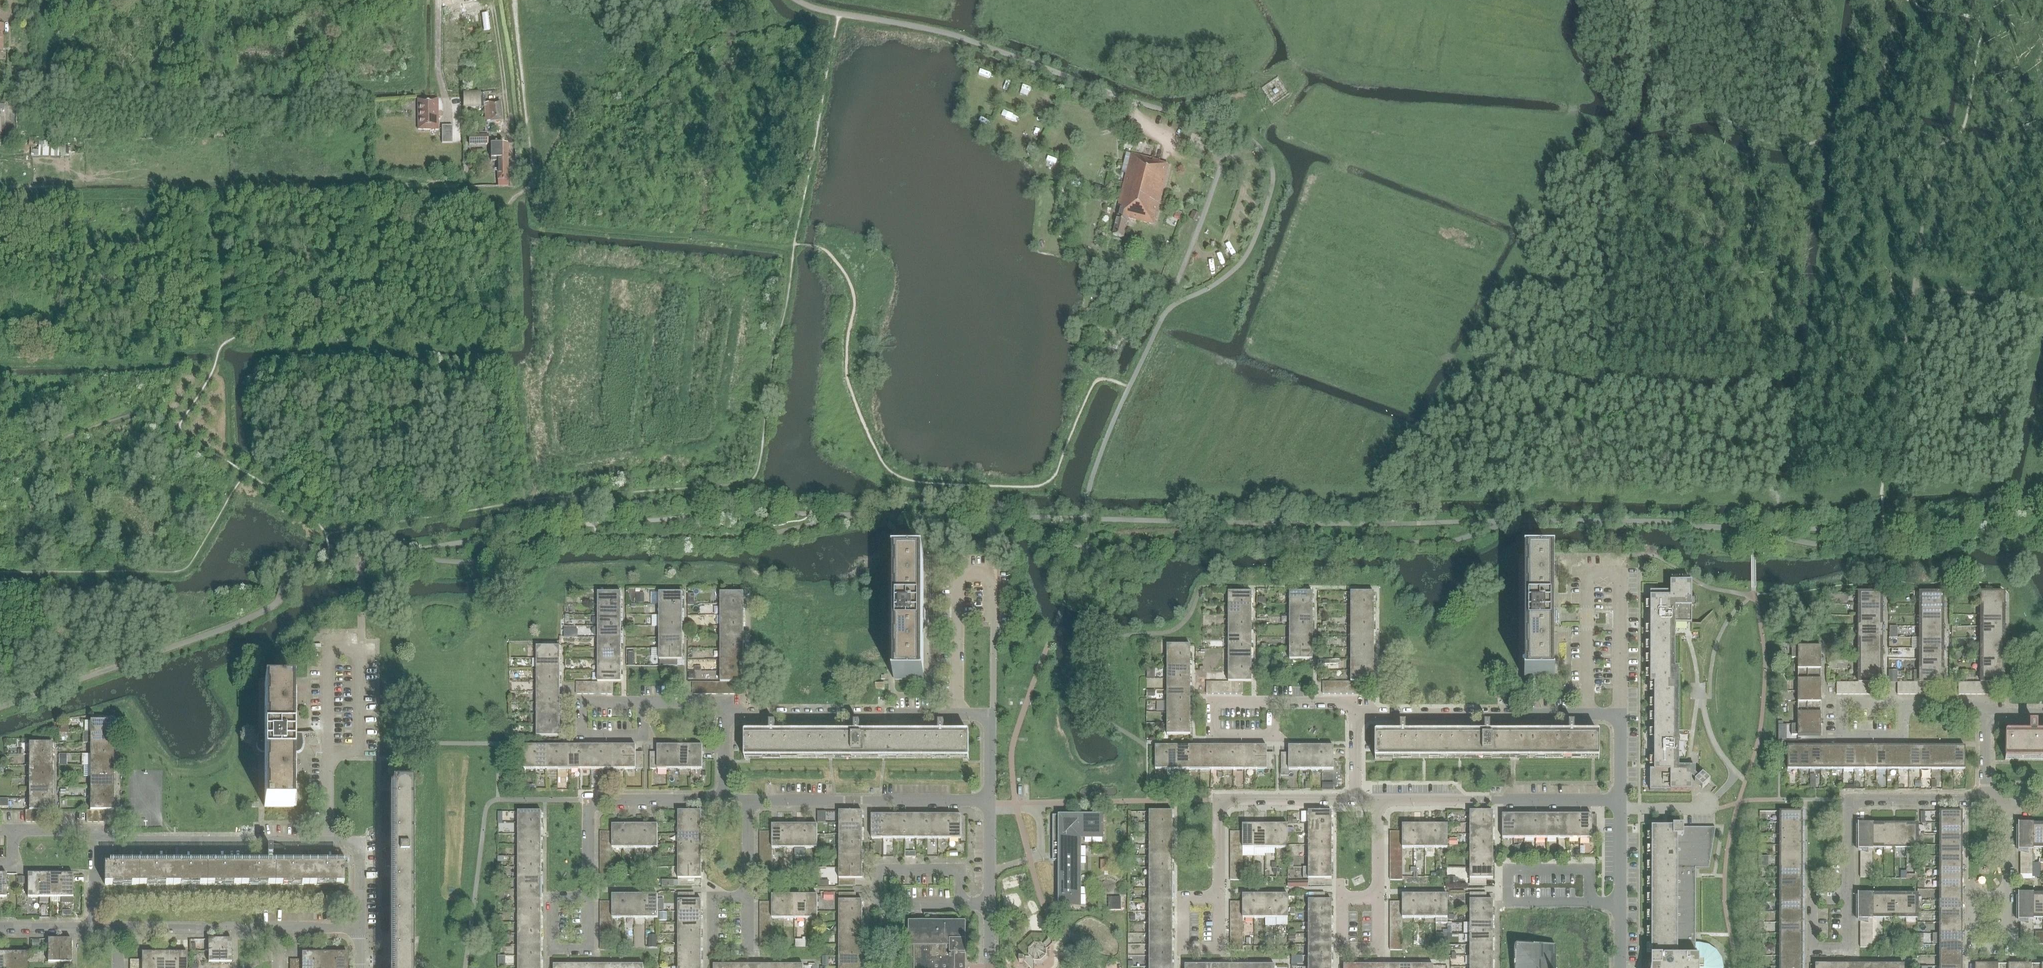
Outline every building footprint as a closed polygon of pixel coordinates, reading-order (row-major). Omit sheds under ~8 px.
[(501,111),(500,102),(484,103),(484,95),(480,95),(463,95),(463,108),(481,107),(484,107),(485,112),(501,111)] [(418,129),(438,130),(438,99),(417,99),(418,129)] [(501,111),(485,112),(486,122),(502,120),(501,111)] [(452,143),(452,126),(442,126),(442,143),(452,143)] [(488,144),(488,135),(469,135),(469,144),(488,144)] [(1231,151),(1235,139),(1229,137),(1225,149),(1231,151)] [(54,140),(28,140),(28,146),(38,146),(38,157),(65,157),(65,147),(54,147),(54,140)] [(508,186),(507,144),(492,144),(492,159),(497,159),(498,186),(508,186)] [(1154,224),(1169,165),(1159,163),(1160,161),(1131,154),(1128,166),(1126,172),(1118,206),(1120,206),(1113,235),(1124,237),(1128,218),(1154,224)] [(1097,182),(1105,184),(1107,176),(1099,174),(1097,182)] [(1525,679),(1554,679),(1553,623),(1558,623),(1558,618),(1558,613),(1553,613),(1553,557),(1524,556),(1525,679)] [(895,557),(895,679),(924,679),(924,623),(928,623),(928,613),(924,613),(923,557),(895,557)] [(1650,770),(1650,791),(1691,791),(1691,777),(1691,771),(1691,770),(1675,770),(1675,764),(1675,759),(1675,734),(1675,730),(1675,678),(1675,667),(1675,635),(1675,624),(1692,624),(1691,608),(1691,597),(1691,583),(1690,583),(1682,583),(1679,583),(1672,583),(1670,583),(1670,592),(1650,592),(1650,602),(1650,627),(1650,643),(1650,650),(1650,656),(1650,663),(1650,664),(1650,671),(1650,679),(1650,683),(1654,683),(1654,685),(1654,692),(1654,701),(1654,708),(1654,714),(1654,722),(1654,730),(1654,738),(1654,758),(1654,766),(1654,770),(1650,770)] [(1251,604),(1251,592),(1228,592),(1228,604),(1251,604)] [(1313,604),(1313,592),(1289,592),(1289,604),(1313,604)] [(1374,604),(1374,592),(1350,592),(1350,604),(1374,604)] [(621,604),(621,593),(598,593),(598,604),(621,604)] [(682,605),(682,593),(659,593),(659,605),(682,605)] [(744,593),(720,593),(720,605),(744,605),(744,593)] [(1882,593),(1859,593),(1859,604),(1882,604),(1882,593)] [(1943,593),(1920,593),(1920,604),(1943,604),(1943,593)] [(2004,604),(2004,593),(1987,593),(1981,593),(1981,604),(2004,604)] [(621,604),(598,604),(598,615),(621,615),(621,604)] [(1251,604),(1228,604),(1228,615),(1251,615),(1251,604)] [(1289,604),(1289,615),(1313,615),(1313,604),(1289,604)] [(1374,604),(1350,604),(1350,615),(1374,615),(1374,604)] [(1882,604),(1859,604),(1859,615),(1882,615),(1882,604)] [(1920,604),(1920,615),(1943,616),(1943,604),(1920,604)] [(2004,604),(1981,604),(1981,615),(2004,615),(2004,604)] [(659,616),(682,616),(682,605),(659,605),(659,616)] [(720,616),(744,616),(744,605),(720,605),(720,616)] [(621,615),(598,615),(598,626),(621,626),(621,615)] [(1251,615),(1228,615),(1228,626),(1251,626),(1251,615)] [(1289,615),(1289,626),(1313,626),(1313,615),(1289,615)] [(1374,615),(1350,615),(1350,626),(1374,626),(1374,615)] [(1882,615),(1859,615),(1859,627),(1882,627),(1882,615)] [(1920,615),(1920,626),(1943,627),(1943,616),(1920,615)] [(2004,615),(1981,615),(1981,626),(2004,626),(2004,615)] [(682,616),(659,616),(659,627),(682,627),(682,616)] [(720,627),(744,627),(744,616),(720,616),(720,627)] [(621,626),(598,626),(598,637),(621,637),(621,626)] [(1251,626),(1228,626),(1228,637),(1251,637),(1251,626)] [(1289,626),(1289,637),(1313,637),(1313,626),(1289,626)] [(1374,626),(1350,626),(1350,637),(1374,637),(1374,626)] [(1920,626),(1920,638),(1943,638),(1943,627),(1920,626)] [(2004,626),(1981,626),(1981,638),(2004,638),(2004,626)] [(682,627),(659,627),(659,638),(682,638),(682,627)] [(720,638),(744,638),(744,627),(720,627),(720,638)] [(1882,627),(1859,627),(1859,638),(1882,638),(1882,627)] [(621,637),(598,637),(598,648),(621,648),(621,637)] [(1251,637),(1228,637),(1228,648),(1251,648),(1251,637)] [(1289,637),(1289,648),(1313,648),(1313,637),(1289,637)] [(1374,637),(1350,637),(1350,648),(1374,648),(1374,637)] [(682,638),(659,638),(659,649),(683,649),(682,638)] [(744,638),(720,638),(720,649),(744,649),(744,638)] [(1882,638),(1859,638),(1859,648),(1882,649),(1882,638)] [(1920,638),(1920,649),(1943,649),(1943,638),(1920,638)] [(2004,638),(1981,638),(1981,649),(2004,649),(2004,638)] [(1190,657),(1190,645),(1167,645),(1167,657),(1190,657)] [(1821,646),(1798,646),(1798,647),(1792,647),(1792,658),(1798,658),(1821,658),(1821,646)] [(560,658),(560,647),(537,647),(537,659),(560,658)] [(621,648),(598,648),(598,659),(621,659),(621,648)] [(1251,648),(1228,648),(1228,659),(1251,659),(1251,648)] [(1289,660),(1300,660),(1306,660),(1313,660),(1313,648),(1289,648),(1289,660)] [(1374,648),(1350,648),(1350,659),(1374,659),(1374,648)] [(1882,649),(1859,648),(1859,660),(1882,660),(1882,649)] [(674,660),(683,660),(683,649),(659,649),(659,660),(663,660),(674,660)] [(744,649),(720,649),(720,660),(744,660),(744,649)] [(1920,649),(1920,660),(1943,660),(1943,649),(1920,649)] [(2004,649),(1981,649),(1981,660),(2004,660),(2004,649)] [(1190,657),(1167,657),(1167,668),(1190,668),(1190,657)] [(560,658),(537,659),(537,670),(560,669),(560,658)] [(1821,658),(1798,658),(1798,679),(1808,679),(1808,669),(1821,669),(1821,658)] [(621,659),(598,659),(598,670),(621,670),(621,659)] [(1251,659),(1228,659),(1228,670),(1251,670),(1251,659)] [(1374,659),(1350,659),(1350,670),(1374,670),(1374,659)] [(744,660),(720,660),(720,671),(744,671),(744,660)] [(1882,660),(1859,660),(1859,671),(1881,671),(1882,660)] [(1920,660),(1920,671),(1943,671),(1943,660),(1920,660)] [(2004,660),(1981,660),(1981,671),(2004,671),(2004,660)] [(1190,668),(1167,668),(1167,679),(1190,679),(1190,668)] [(560,669),(537,670),(537,681),(560,680),(560,669)] [(1798,679),(1798,691),(1821,691),(1821,669),(1808,669),(1808,679),(1798,679)] [(598,682),(600,682),(607,682),(613,682),(621,682),(621,670),(598,670),(598,682)] [(1251,670),(1228,670),(1228,682),(1230,682),(1237,682),(1243,682),(1251,682),(1251,670)] [(1374,670),(1350,670),(1350,682),(1353,682),(1359,682),(1365,682),(1374,682),(1374,670)] [(720,682),(723,682),(729,682),(735,682),(744,682),(744,671),(720,671),(720,682)] [(1861,682),(1867,682),(1873,682),(1881,682),(1881,671),(1859,671),(1859,682),(1861,682)] [(1889,671),(1889,682),(1897,682),(1897,671),(1892,671),(1889,671)] [(1928,682),(1934,682),(1943,682),(1943,671),(1920,671),(1920,682),(1922,682),(1928,682)] [(1987,682),(1989,682),(1995,682),(2004,682),(2004,671),(1981,671),(1981,682),(1983,682),(1987,682)] [(1190,679),(1167,679),(1167,690),(1190,690),(1190,679)] [(560,680),(537,681),(537,692),(560,691),(560,680)] [(262,752),(265,752),(264,807),(294,807),(293,807),(297,807),(297,752),(298,752),(300,751),(301,748),(302,744),(302,742),(301,734),(316,734),(316,733),(297,733),(297,686),(294,686),(294,684),(265,684),(265,734),(258,734),(257,747),(258,749),(260,751),(262,752)] [(1190,690),(1167,690),(1167,701),(1190,701),(1190,690)] [(560,691),(537,692),(537,703),(560,702),(560,691)] [(1821,691),(1798,691),(1797,702),(1808,702),(1808,713),(1821,713),(1821,691)] [(1190,701),(1167,701),(1167,712),(1190,712),(1190,701)] [(560,702),(537,703),(537,714),(560,713),(560,702)] [(1808,702),(1797,702),(1797,724),(1821,724),(1821,713),(1808,713),(1808,702)] [(1190,712),(1167,712),(1167,723),(1190,723),(1190,712)] [(560,713),(537,714),(537,725),(560,724),(560,713)] [(114,732),(114,721),(114,720),(90,720),(90,732),(114,732)] [(60,723),(60,733),(63,733),(69,733),(69,723),(60,723)] [(1167,735),(1190,735),(1190,723),(1167,723),(1167,735)] [(537,736),(560,736),(560,724),(537,725),(537,736)] [(746,734),(745,734),(745,760),(746,760),(748,760),(830,760),(884,760),(966,760),(968,760),(969,734),(968,734),(944,734),(944,733),(944,725),(938,725),(938,733),(938,734),(863,734),(865,729),(859,727),(859,725),(859,724),(854,724),(854,727),(848,729),(850,734),(775,734),(775,733),(775,724),(770,724),(770,733),(770,734),(746,734)] [(1400,733),(1400,734),(1375,734),(1376,760),(1388,760),(1424,760),(1460,760),(1513,759),(1593,759),(1595,759),(1599,759),(1599,733),(1574,733),(1574,724),(1568,724),(1568,733),(1494,733),(1495,730),(1490,727),(1490,724),(1484,724),(1484,727),(1479,729),(1480,734),(1474,733),(1405,734),(1405,733),(1405,724),(1400,724),(1400,733)] [(1797,735),(1820,735),(1821,735),(1821,724),(1797,724),(1791,724),(1791,735),(1797,735)] [(2036,734),(2036,732),(2036,724),(2030,724),(2030,732),(2030,734),(2006,734),(2005,734),(2005,760),(2006,760),(2042,760),(2042,734),(2036,734)] [(114,732),(90,732),(90,743),(114,743),(114,732)] [(52,755),(52,743),(29,743),(29,755),(52,755)] [(90,743),(90,754),(114,754),(114,743),(90,743)] [(536,746),(524,746),(524,769),(536,769),(536,746)] [(536,746),(536,769),(547,769),(547,746),(536,746)] [(547,746),(547,769),(558,769),(558,746),(547,746)] [(558,746),(558,769),(569,769),(569,746),(558,746)] [(569,746),(569,769),(580,769),(580,746),(569,746)] [(580,746),(580,769),(591,769),(591,746),(580,746)] [(591,746),(591,769),(602,769),(602,746),(591,746)] [(602,746),(602,769),(613,769),(613,746),(602,746)] [(613,746),(613,769),(624,769),(624,746),(613,746)] [(636,769),(636,753),(636,746),(624,746),(624,769),(636,769)] [(657,746),(657,752),(657,769),(668,769),(668,746),(657,746)] [(668,746),(668,769),(679,769),(679,746),(668,746)] [(679,746),(679,769),(690,769),(690,746),(679,746)] [(702,769),(702,746),(690,746),(690,769),(702,769)] [(1167,746),(1155,746),(1155,770),(1167,770),(1167,746)] [(1167,770),(1178,770),(1178,746),(1167,746),(1167,770)] [(1178,770),(1189,770),(1189,746),(1178,746),(1178,770)] [(1189,770),(1200,770),(1200,746),(1189,746),(1189,770)] [(1200,770),(1211,770),(1211,746),(1200,746),(1200,770)] [(1211,770),(1222,770),(1222,746),(1211,746),(1211,770)] [(1222,770),(1233,770),(1233,746),(1222,746),(1222,770)] [(1233,770),(1244,770),(1244,746),(1233,746),(1233,770)] [(1244,770),(1255,770),(1255,746),(1244,746),(1244,770)] [(1267,770),(1267,753),(1267,746),(1255,746),(1255,770),(1267,770)] [(1288,746),(1288,753),(1288,770),(1300,770),(1300,746),(1288,746)] [(1311,770),(1311,746),(1300,746),(1300,770),(1311,770)] [(1322,770),(1322,746),(1311,746),(1311,770),(1322,770)] [(1333,770),(1333,746),(1322,746),(1322,770),(1333,770)] [(1787,746),(1787,769),(1798,769),(1798,746),(1787,746)] [(1798,746),(1798,769),(1809,769),(1809,746),(1798,746)] [(1820,746),(1809,746),(1809,769),(1820,769),(1820,746)] [(1820,746),(1820,769),(1832,769),(1832,746),(1820,746)] [(1832,746),(1832,769),(1843,769),(1843,746),(1832,746)] [(1843,746),(1843,769),(1854,769),(1854,746),(1843,746)] [(1865,746),(1854,746),(1854,769),(1865,769),(1865,746)] [(1865,746),(1865,769),(1876,769),(1876,746),(1865,746)] [(1876,746),(1876,769),(1887,769),(1887,746),(1876,746)] [(1887,746),(1887,769),(1898,770),(1898,746),(1887,746)] [(1898,746),(1898,770),(1909,770),(1909,746),(1898,746)] [(1909,746),(1909,770),(1920,770),(1920,746),(1909,746)] [(1920,746),(1920,770),(1931,770),(1931,746),(1920,746)] [(1931,746),(1931,770),(1942,770),(1942,746),(1931,746)] [(1942,746),(1942,770),(1953,770),(1953,746),(1942,746)] [(1965,770),(1965,746),(1953,746),(1953,770),(1965,770)] [(114,754),(90,754),(90,765),(114,765),(114,754)] [(29,765),(29,766),(52,766),(52,755),(29,755),(29,763),(29,765)] [(114,765),(90,765),(90,776),(114,776),(114,765)] [(29,766),(29,777),(52,777),(52,766),(29,766)] [(1695,780),(1695,781),(1702,789),(1710,780),(1702,773),(1698,777),(1695,780)] [(114,776),(90,776),(90,787),(113,787),(114,776)] [(29,777),(29,788),(52,788),(52,777),(29,777)] [(382,859),(385,861),(385,867),(390,867),(393,867),(393,936),(393,967),(413,967),(413,936),(413,782),(401,782),(393,782),(393,785),(393,788),(393,851),(390,851),(389,851),(386,849),(382,851),(382,859)] [(113,798),(113,787),(90,787),(90,798),(113,798)] [(29,788),(29,799),(52,799),(52,788),(29,788)] [(105,810),(113,810),(113,798),(90,798),(90,810),(93,810),(99,810),(105,810)] [(8,807),(8,799),(0,799),(0,807),(8,807)] [(44,810),(52,810),(52,799),(29,799),(29,810),(31,810),(38,810),(44,810)] [(1172,812),(1149,811),(1149,823),(1172,823),(1172,812)] [(1308,821),(1308,823),(1331,823),(1331,811),(1308,811),(1308,813),(1304,813),(1304,821),(1308,821)] [(1493,823),(1493,811),(1469,811),(1469,823),(1493,823)] [(542,823),(542,812),(518,812),(518,823),(542,823)] [(701,812),(678,812),(678,823),(701,823),(701,812)] [(839,812),(839,823),(862,823),(862,812),(839,812)] [(1779,812),(1779,823),(1802,823),(1802,812),(1779,812)] [(1939,812),(1939,823),(1962,823),(1962,812),(1939,812)] [(883,815),(872,815),(872,839),(883,839),(883,815)] [(883,839),(894,839),(894,815),(883,815),(883,839)] [(894,839),(905,839),(905,815),(894,815),(894,839)] [(905,839),(916,839),(916,815),(905,815),(905,839)] [(916,839),(927,839),(928,815),(916,815),(916,839)] [(927,839),(939,839),(939,815),(928,815),(927,839)] [(939,839),(950,839),(950,815),(939,815),(939,839)] [(961,839),(961,815),(950,815),(950,839),(961,839)] [(1513,815),(1502,815),(1502,838),(1513,838),(1513,815)] [(1513,838),(1525,838),(1525,815),(1513,815),(1513,838)] [(1525,838),(1536,838),(1536,815),(1525,815),(1525,838)] [(1536,838),(1547,838),(1547,815),(1536,815),(1536,838)] [(1547,838),(1558,838),(1558,815),(1547,815),(1547,838)] [(1558,838),(1569,838),(1569,815),(1558,815),(1558,838)] [(1569,838),(1580,838),(1580,815),(1569,815),(1569,838)] [(1592,838),(1592,815),(1580,815),(1580,838),(1592,838)] [(1059,906),(1064,906),(1080,906),(1080,838),(1103,837),(1103,816),(1053,816),(1053,857),(1053,861),(1059,861),(1059,906)] [(542,823),(518,823),(518,834),(542,834),(542,823)] [(701,823),(678,823),(678,834),(701,834),(701,823)] [(839,823),(839,834),(862,834),(862,823),(839,823)] [(1172,823),(1149,823),(1149,834),(1172,834),(1172,823)] [(1331,823),(1308,823),(1308,834),(1331,834),(1331,823)] [(1469,823),(1470,834),(1493,834),(1493,823),(1469,823)] [(1779,834),(1802,834),(1802,823),(1779,823),(1779,834)] [(1858,849),(1860,849),(1872,850),(1872,848),(1872,847),(1872,841),(1872,835),(1872,828),(1872,824),(1860,824),(1858,824),(1858,823),(1857,823),(1857,851),(1858,851),(1858,849)] [(1939,823),(1939,834),(1962,834),(1962,823),(1939,823)] [(2018,851),(2018,850),(2020,850),(2032,850),(2032,848),(2032,844),(2032,838),(2032,832),(2032,826),(2032,823),(2020,823),(2018,823),(2018,851)] [(2033,823),(2032,823),(2032,826),(2032,832),(2032,838),(2032,844),(2032,848),(2042,848),(2042,825),(2033,825),(2033,823)] [(1873,824),(1872,824),(1872,828),(1872,835),(1872,841),(1872,847),(1872,848),(1884,848),(1883,824),(1873,824)] [(1895,824),(1883,824),(1884,848),(1895,848),(1895,824)] [(1895,848),(1906,848),(1906,824),(1895,824),(1895,848)] [(1917,848),(1917,825),(1917,824),(1906,824),(1906,848),(1917,848)] [(612,825),(612,832),(612,838),(612,848),(624,848),(624,825),(612,825)] [(635,825),(624,825),(624,848),(635,848),(635,825)] [(646,825),(635,825),(635,848),(646,848),(646,825)] [(658,825),(646,825),(646,848),(657,848),(658,825)] [(772,825),(772,832),(772,838),(772,844),(772,848),(783,848),(783,825),(772,825)] [(795,825),(783,825),(783,848),(795,848),(795,825)] [(806,825),(795,825),(795,848),(806,848),(806,825)] [(806,848),(817,848),(817,825),(806,825),(806,848)] [(1254,825),(1242,825),(1242,832),(1243,832),(1243,838),(1243,844),(1243,848),(1254,848),(1254,825)] [(1265,825),(1254,825),(1254,848),(1265,848),(1265,825)] [(1276,825),(1265,825),(1265,848),(1276,848),(1276,825)] [(1276,848),(1288,848),(1288,825),(1276,825),(1276,848)] [(1402,838),(1402,844),(1402,848),(1414,848),(1414,825),(1402,825),(1402,832),(1402,838)] [(1425,825),(1414,825),(1414,848),(1425,848),(1425,825)] [(1436,848),(1436,825),(1425,825),(1425,848),(1436,848)] [(1436,848),(1447,848),(1447,825),(1436,825),(1436,848)] [(1651,967),(1723,967),(1721,959),(1716,951),(1708,945),(1699,944),(1695,944),(1696,869),(1709,869),(1715,828),(1684,828),(1684,825),(1673,825),(1673,828),(1651,828),(1651,967)] [(542,834),(518,834),(518,845),(542,845),(542,834)] [(701,834),(678,834),(678,845),(701,845),(701,834)] [(839,834),(839,845),(862,845),(862,834),(839,834)] [(1172,834),(1149,834),(1149,845),(1172,845),(1172,834)] [(1331,834),(1308,834),(1308,845),(1331,845),(1331,834)] [(1470,834),(1470,846),(1493,846),(1493,834),(1470,834)] [(1779,845),(1802,845),(1802,834),(1779,834),(1779,845)] [(1939,834),(1939,845),(1962,845),(1962,834),(1939,834)] [(542,845),(518,845),(518,856),(542,856),(542,845)] [(701,845),(678,845),(678,856),(701,856),(701,845)] [(839,845),(839,857),(862,857),(862,845),(839,845)] [(1172,845),(1149,845),(1149,856),(1172,856),(1172,845)] [(1331,845),(1308,845),(1308,856),(1331,856),(1331,845)] [(1779,856),(1802,856),(1802,845),(1779,845),(1779,856)] [(1939,845),(1939,856),(1962,856),(1962,845),(1939,845)] [(1470,846),(1470,857),(1493,857),(1493,846),(1470,846)] [(267,859),(272,859),(281,858),(281,850),(278,849),(276,849),(274,849),(270,848),(267,848),(267,859)] [(542,856),(518,856),(518,867),(542,867),(542,856)] [(701,856),(678,856),(678,867),(701,867),(701,856)] [(1172,856),(1149,856),(1149,867),(1172,867),(1172,856)] [(1331,856),(1308,856),(1308,867),(1331,867),(1331,856)] [(1759,856),(1759,866),(1767,866),(1767,856),(1759,856)] [(1779,867),(1802,867),(1802,856),(1779,856),(1779,867)] [(1939,856),(1939,867),(1962,868),(1962,856),(1939,856)] [(839,857),(839,868),(862,868),(862,857),(839,857)] [(1470,857),(1470,868),(1493,868),(1493,857),(1470,857)] [(1108,860),(1099,860),(1099,869),(1108,869),(1108,860)] [(805,874),(805,862),(796,862),(796,875),(805,874)] [(2032,877),(2042,877),(2042,863),(2032,863),(2032,868),(2032,874),(2032,877)] [(105,865),(105,885),(113,885),(132,885),(147,885),(166,885),(181,885),(199,885),(215,885),(234,885),(240,885),(249,885),(268,885),(283,885),(302,885),(317,885),(335,885),(344,885),(344,871),(344,865),(343,865),(342,865),(110,865),(105,865)] [(542,867),(518,867),(518,879),(542,879),(542,867)] [(701,867),(678,867),(678,879),(701,879),(701,867)] [(1172,867),(1149,867),(1149,878),(1172,878),(1172,867)] [(1308,867),(1308,879),(1331,879),(1331,867),(1308,867)] [(1779,878),(1802,878),(1802,867),(1779,867),(1779,878)] [(1939,867),(1939,879),(1962,879),(1962,868),(1939,867)] [(862,868),(839,868),(839,879),(862,879),(862,868)] [(1470,879),(1486,879),(1493,879),(1493,868),(1470,868),(1470,879)] [(28,874),(28,897),(39,897),(40,874),(28,874)] [(40,874),(39,897),(50,897),(51,874),(40,874)] [(51,874),(50,897),(62,897),(62,874),(51,874)] [(73,897),(73,874),(62,874),(62,897),(61,903),(73,903),(73,897)] [(1172,878),(1149,878),(1149,889),(1172,889),(1172,878)] [(1779,889),(1802,889),(1802,878),(1779,878),(1779,889)] [(542,879),(518,879),(518,890),(542,890),(542,879)] [(1939,879),(1939,890),(1962,890),(1962,879),(1939,879)] [(1172,889),(1149,889),(1149,901),(1172,901),(1172,889)] [(1779,900),(1802,900),(1802,889),(1779,889),(1779,900)] [(542,890),(518,890),(518,901),(542,901),(542,890)] [(1939,890),(1939,901),(1962,901),(1962,890),(1939,890)] [(1872,920),(1872,918),(1872,917),(1872,911),(1872,905),(1872,899),(1872,894),(1860,894),(1858,894),(1858,893),(1857,893),(1857,921),(1858,921),(1858,920),(1860,920),(1872,920)] [(2033,896),(2033,893),(2020,893),(2018,893),(2018,921),(2018,920),(2020,920),(2033,920),(2033,918),(2033,914),(2033,908),(2033,902),(2033,896)] [(2033,893),(2033,896),(2033,902),(2033,908),(2033,914),(2033,918),(2042,918),(2042,895),(2033,895),(2033,893)] [(1872,917),(1872,918),(1884,918),(1884,895),(1873,895),(1873,894),(1872,894),(1872,899),(1872,905),(1872,911),(1872,917)] [(1906,918),(1917,918),(1917,894),(1906,895),(1906,918)] [(612,895),(612,902),(612,908),(612,914),(612,919),(624,919),(624,895),(612,895)] [(624,895),(624,919),(635,919),(635,895),(624,895)] [(635,895),(635,919),(646,919),(646,895),(635,895)] [(646,895),(646,919),(657,919),(657,895),(646,895)] [(772,895),(772,902),(772,908),(772,914),(772,919),(784,918),(784,895),(772,895)] [(784,918),(794,918),(794,895),(784,895),(784,918)] [(794,918),(806,918),(806,895),(794,895),(794,918)] [(817,918),(817,895),(806,895),(806,918),(817,918)] [(1254,895),(1242,895),(1242,902),(1243,902),(1243,908),(1243,914),(1243,918),(1254,918),(1254,895)] [(1265,895),(1254,895),(1254,918),(1265,918),(1265,895)] [(1276,895),(1265,895),(1265,918),(1276,918),(1276,895)] [(1288,895),(1276,895),(1276,918),(1288,918),(1288,895)] [(1413,895),(1402,895),(1402,902),(1402,908),(1402,914),(1402,918),(1413,918),(1413,895)] [(1425,895),(1413,895),(1413,918),(1425,918),(1425,895)] [(1425,895),(1425,918),(1436,918),(1436,895),(1425,895)] [(1447,895),(1436,895),(1436,918),(1447,918),(1447,895)] [(1895,895),(1884,895),(1884,918),(1895,918),(1895,895)] [(1906,895),(1895,895),(1895,918),(1906,918),(1906,895)] [(1121,897),(1108,898),(1108,910),(1121,910),(1121,897)] [(678,900),(678,912),(701,912),(701,900),(678,900)] [(1331,900),(1325,900),(1308,900),(1308,911),(1331,911),(1331,900)] [(1493,900),(1486,900),(1470,900),(1470,912),(1493,912),(1493,900)] [(1779,911),(1802,911),(1802,900),(1779,900),(1779,911)] [(542,901),(518,901),(518,912),(542,912),(542,901)] [(839,901),(839,912),(862,912),(862,901),(839,901)] [(1172,901),(1149,901),(1149,912),(1172,912),(1172,901)] [(1939,901),(1939,912),(1962,912),(1962,901),(1939,901)] [(1331,922),(1331,911),(1308,911),(1308,922),(1331,922)] [(1779,922),(1802,922),(1802,911),(1779,911),(1779,922)] [(542,912),(518,912),(518,923),(542,923),(542,912)] [(701,912),(678,912),(678,923),(701,923),(701,912)] [(862,912),(839,912),(839,923),(862,923),(862,912)] [(1172,912),(1149,912),(1149,923),(1172,923),(1172,912)] [(1493,912),(1470,912),(1470,923),(1493,923),(1493,912)] [(1939,912),(1939,923),(1962,923),(1962,912),(1939,912)] [(1514,967),(1596,967),(1596,919),(1595,918),(1595,917),(1594,916),(1592,915),(1591,915),(1518,915),(1517,916),(1516,916),(1515,918),(1514,919),(1514,920),(1514,967)] [(909,946),(911,946),(911,961),(914,961),(914,967),(957,967),(958,967),(962,959),(962,953),(965,953),(965,940),(965,921),(960,921),(925,921),(909,921),(909,946)] [(1331,933),(1331,922),(1308,922),(1308,933),(1331,933)] [(1779,933),(1802,933),(1802,922),(1779,922),(1779,933)] [(542,923),(518,923),(518,934),(541,934),(542,923)] [(701,923),(678,923),(678,934),(701,934),(701,923)] [(862,923),(839,923),(839,934),(862,934),(862,923)] [(1172,923),(1149,923),(1149,934),(1172,934),(1172,923)] [(1493,923),(1470,923),(1470,934),(1493,934),(1493,923)] [(1939,923),(1939,934),(1962,934),(1962,923),(1939,923)] [(1331,945),(1331,933),(1308,933),(1308,945),(1331,945)] [(1779,944),(1802,944),(1802,933),(1779,933),(1779,944)] [(541,934),(518,934),(518,945),(541,945),(541,934)] [(701,934),(678,934),(678,945),(701,945),(701,934)] [(862,934),(839,934),(839,945),(862,945),(862,934)] [(1172,934),(1149,934),(1149,945),(1172,945),(1172,934)] [(1493,934),(1470,934),(1470,945),(1493,945),(1493,934)] [(1939,934),(1939,945),(1962,945),(1962,934),(1939,934)] [(1019,963),(1024,963),(1029,967),(1031,966),(1035,966),(1035,963),(1041,963),(1047,957),(1047,952),(1050,952),(1050,948),(1054,944),(1053,944),(1052,943),(1045,935),(1032,935),(1020,947),(1019,963)] [(795,947),(805,947),(805,937),(802,937),(802,939),(795,939),(795,947)] [(1436,937),(1436,946),(1447,946),(1447,937),(1443,937),(1436,937)] [(71,939),(48,939),(48,951),(71,951),(71,939)] [(232,939),(209,939),(209,951),(232,951),(232,939)] [(1779,956),(1802,956),(1802,944),(1779,944),(1779,956)] [(541,945),(518,945),(518,956),(541,956),(541,945)] [(701,945),(678,945),(678,956),(701,956),(701,945)] [(862,945),(839,945),(839,956),(862,956),(862,945)] [(1172,945),(1149,945),(1149,957),(1172,957),(1172,945)] [(1331,956),(1331,945),(1308,945),(1308,956),(1331,956)] [(1493,945),(1470,945),(1470,956),(1493,956),(1493,945)] [(1962,945),(1939,945),(1939,956),(1962,956),(1962,945)] [(48,962),(71,962),(71,951),(48,951),(48,962)] [(209,962),(232,962),(232,951),(209,951),(209,962)] [(5,967),(16,967),(16,953),(5,953),(5,967)] [(27,953),(16,953),(16,967),(27,967),(27,953)] [(142,953),(142,960),(142,966),(142,967),(154,967),(154,953),(142,953)] [(154,967),(165,967),(165,953),(154,953),(154,967)] [(165,967),(176,967),(176,953),(165,953),(165,967)] [(187,953),(176,953),(176,967),(187,967),(187,953)] [(302,953),(302,960),(302,966),(302,967),(314,967),(314,953),(302,953)] [(325,953),(314,953),(314,967),(325,967),(325,953)] [(336,953),(325,953),(325,967),(336,967),(336,953)] [(348,953),(336,953),(336,967),(348,967),(348,953)] [(965,966),(965,953),(962,953),(962,959),(958,967),(957,967),(965,967),(965,966)] [(541,956),(518,956),(518,967),(541,967),(541,956)] [(701,956),(678,956),(678,967),(701,967),(701,956)] [(862,956),(839,956),(839,967),(862,967),(862,956)] [(1331,967),(1331,956),(1308,956),(1308,967),(1331,967)] [(1493,956),(1470,956),(1470,967),(1493,967),(1493,956)] [(1779,967),(1802,967),(1802,956),(1779,956),(1779,967)] [(1962,956),(1939,956),(1939,961),(1939,966),(1962,967),(1962,961),(1962,956)] [(1172,957),(1149,957),(1149,967),(1172,967),(1172,957)]
